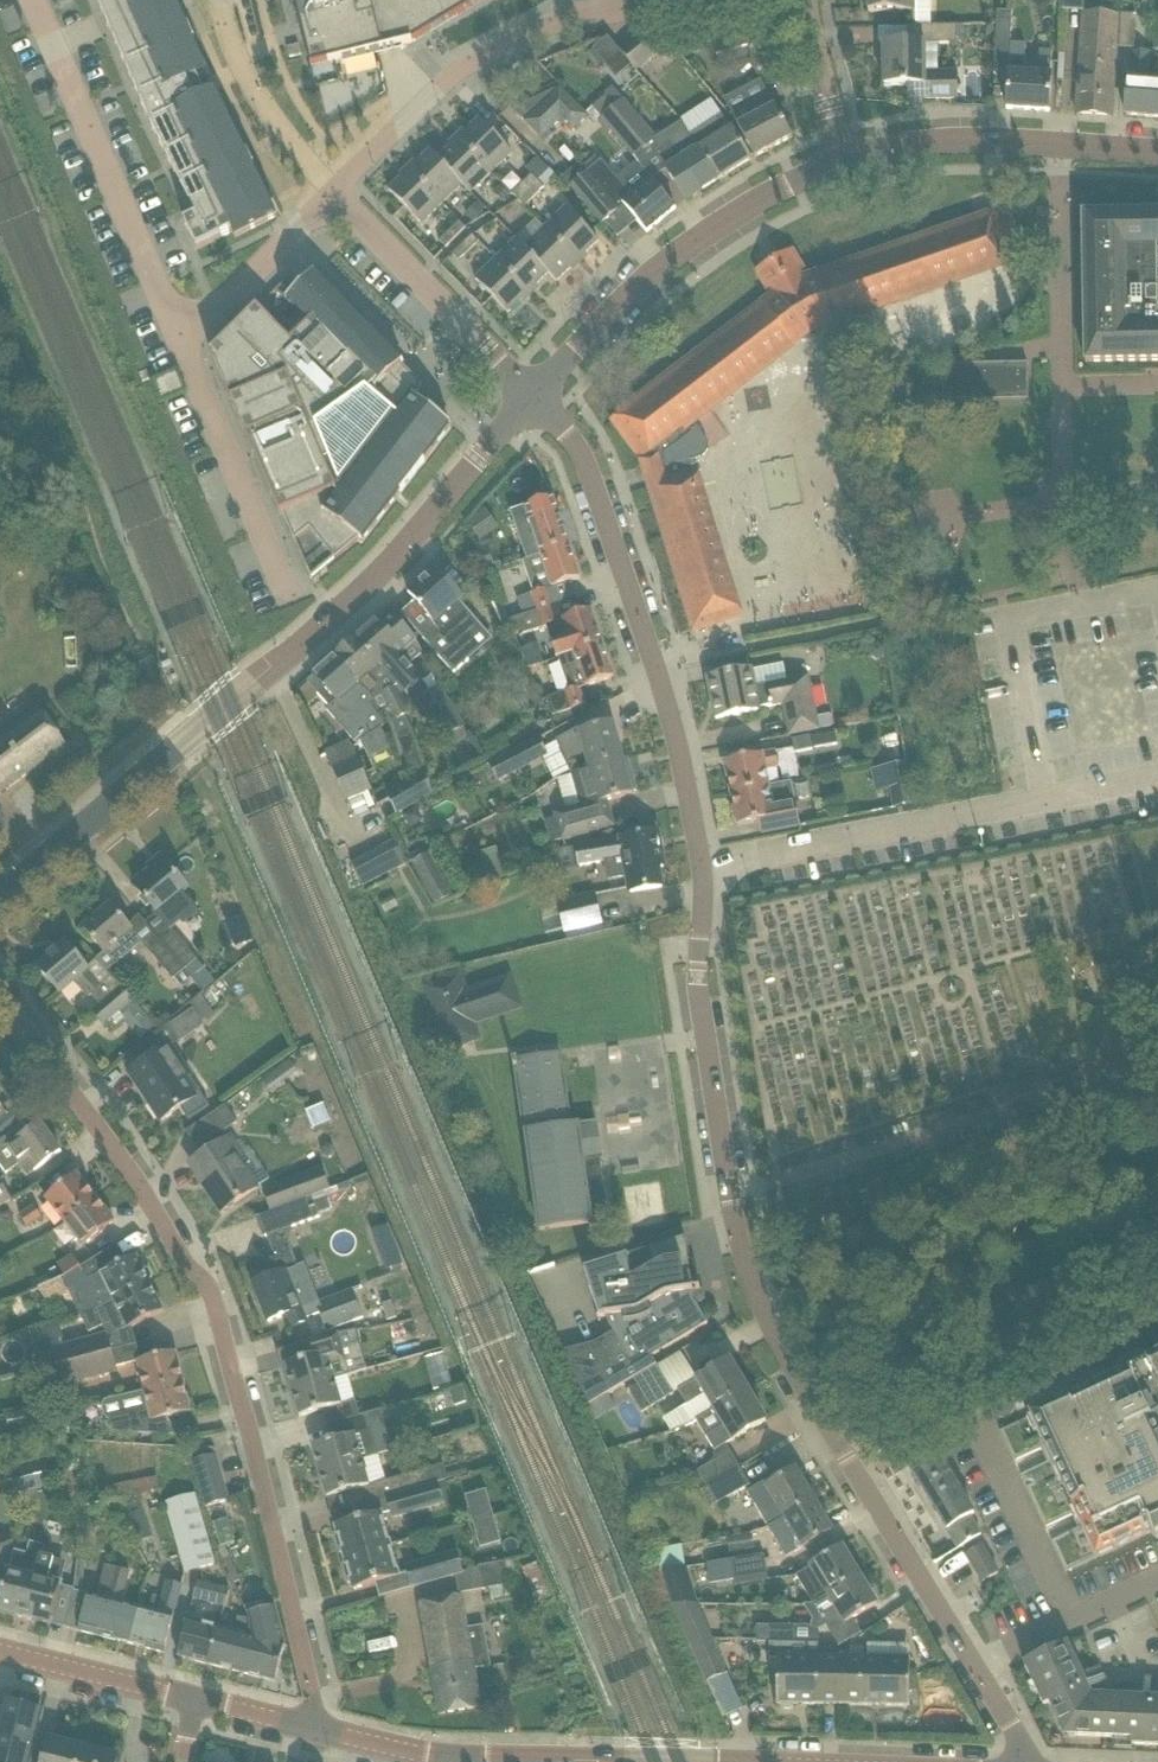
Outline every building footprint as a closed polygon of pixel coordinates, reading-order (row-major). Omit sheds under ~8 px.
[(107,23),(106,23),(108,26),(110,31),(113,37),(151,124),(197,218),(185,223),(188,229),(187,229),(197,250),(232,233),(235,238),(269,222),(262,207),(268,204),(268,205),(270,204),(252,167),(250,168),(251,170),(244,173),(238,161),(247,157),(237,137),(235,138),(236,139),(229,142),(223,130),(232,126),(222,106),(220,107),(220,108),(214,111),(208,98),(214,95),(215,97),(216,96),(215,93),(204,98),(197,80),(208,75),(206,72),(204,73),(205,75),(199,77),(193,64),(199,61),(200,62),(201,61),(193,41),(184,45),(179,33),(186,30),(186,31),(188,30),(176,3),(175,0),(97,0),(107,23)] [(312,68),(413,43),(416,41),(415,41),(483,0),(295,0),(312,68)] [(931,24),(930,0),(869,0),(869,12),(892,12),(914,12),(914,24),(931,24)] [(997,11),(995,38),(1010,38),(1012,11),(997,11)] [(1083,11),(1079,90),(1077,114),(1111,116),(1117,14),(1083,11)] [(1134,46),(1136,15),(1120,14),(1118,45),(1134,46)] [(637,72),(672,43),(654,22),(619,51),(637,72)] [(776,66),(764,25),(746,30),(745,26),(714,29),(716,55),(749,45),(756,72),(776,66)] [(924,99),(957,98),(957,73),(924,73),(924,44),(956,44),(956,26),(907,26),(907,43),(883,43),(883,46),(880,46),(880,62),(884,62),(884,86),(907,86),(908,99),(909,99),(909,94),(924,94),(924,99)] [(605,78),(623,67),(606,38),(588,49),(605,78)] [(1009,85),(1007,109),(1049,112),(1051,88),(1053,51),(1039,51),(1038,74),(1024,74),(1025,44),(1010,44),(1009,85)] [(1127,92),(1126,115),(1157,118),(1157,82),(1147,81),(1149,53),(1133,52),(1132,73),(1129,73),(1127,92)] [(541,140),(578,106),(560,87),(511,109),(524,121),(524,122),(541,140)] [(792,138),(769,94),(755,101),(732,114),(744,137),(755,158),(792,138)] [(623,100),(602,118),(624,144),(635,156),(656,137),(626,103),(623,100)] [(699,149),(718,180),(751,160),(738,140),(721,114),(701,127),(711,142),(699,149)] [(458,139),(491,173),(512,153),(479,119),(458,139)] [(686,200),(718,180),(699,149),(691,135),(673,146),(671,142),(655,152),(673,180),(686,200)] [(491,173),(458,139),(439,159),(438,159),(462,184),(471,193),(490,175),(491,173)] [(442,204),(462,184),(438,159),(430,151),(409,171),(442,204)] [(524,206),(544,186),(538,180),(549,170),(538,158),(527,169),(533,175),(512,195),(524,206)] [(647,233),(676,209),(637,163),(617,179),(601,161),(571,187),(602,224),(619,210),(618,208),(623,204),(647,233)] [(421,225),(438,208),(442,204),(409,171),(389,191),(421,225)] [(503,186),(494,194),(502,202),(510,194),(503,186)] [(598,241),(582,224),(565,207),(544,227),(577,262),(598,241)] [(741,617),(696,471),(694,462),(700,459),(703,458),(705,457),(706,455),(708,452),(709,449),(709,448),(709,445),(708,443),(698,428),(692,432),(686,424),(791,344),(806,333),(816,326),(835,320),(836,321),(995,265),(995,264),(1014,258),(998,213),(979,220),(979,219),(820,274),(821,275),(803,281),(799,272),(802,271),(792,252),(781,258),(768,265),(758,271),(768,290),(772,288),(777,296),(762,307),(762,306),(629,408),(613,421),(641,459),(643,466),(649,485),(694,631),(741,617)] [(1083,214),(1085,363),(1136,362),(1157,361),(1157,213),(1083,214)] [(446,248),(463,232),(466,228),(459,222),(439,241),(446,248)] [(557,281),(577,262),(544,227),(523,247),(557,281)] [(459,262),(476,245),(479,242),(472,235),(452,255),(459,262)] [(496,259),(529,293),(548,274),(557,282),(557,281),(523,247),(516,240),(496,259)] [(508,313),(529,293),(496,259),(475,280),(508,313)] [(450,426),(413,398),(422,386),(402,365),(403,364),(385,345),(386,344),(380,339),(379,340),(314,273),(286,300),(309,325),(291,343),(257,308),(211,354),(228,395),(230,394),(233,400),(231,401),(280,515),(283,514),(295,541),(310,528),(335,559),(358,539),(362,542),(400,492),(401,492),(425,462),(424,461),(450,426)] [(943,365),(944,401),(1029,399),(1028,364),(975,365),(943,365)] [(152,382),(161,402),(185,392),(177,371),(152,382)] [(856,407),(841,410),(845,429),(860,426),(856,407)] [(485,510),(468,523),(479,539),(485,535),(481,530),(486,519),(490,517),(485,510)] [(569,545),(558,512),(530,521),(516,525),(527,560),(541,555),(569,545)] [(580,579),(569,545),(541,555),(553,589),(580,579)] [(408,593),(424,611),(437,627),(423,639),(453,674),(487,645),(462,616),(457,621),(448,612),(464,598),(438,568),(408,593)] [(517,599),(523,616),(552,606),(547,589),(517,599)] [(602,644),(591,611),(558,622),(552,606),(523,616),(515,619),(520,636),(546,626),(557,659),(560,658),(573,654),(602,644)] [(414,662),(406,653),(418,642),(396,615),(383,627),(377,620),(356,638),(394,680),(405,693),(421,680),(409,666),(414,662)] [(394,680),(356,638),(349,645),(344,643),(336,650),(338,655),(336,657),(373,698),(370,701),(379,715),(388,709),(395,721),(392,722),(399,739),(412,735),(407,716),(412,713),(394,680)] [(614,678),(602,644),(573,654),(560,658),(571,691),(548,699),(554,716),(585,705),(579,690),(614,678)] [(370,701),(373,698),(336,657),(314,675),(326,689),(320,693),(332,706),(359,744),(386,727),(379,715),(370,701)] [(818,730),(807,677),(787,681),(784,664),(708,679),(716,719),(759,710),(759,709),(784,704),(791,735),(818,730)] [(444,740),(464,727),(440,689),(420,702),(444,740)] [(0,741),(0,795),(66,746),(40,711),(0,741)] [(851,718),(837,721),(839,728),(853,726),(851,718)] [(572,773),(623,759),(613,726),(614,726),(613,724),(591,730),(582,733),(581,729),(576,730),(556,741),(572,773)] [(794,753),(813,750),(810,736),(791,739),(794,753)] [(535,740),(491,763),(500,782),(515,773),(545,758),(535,740)] [(749,757),(725,762),(732,794),(768,787),(764,769),(778,766),(775,752),(749,757)] [(331,767),(346,802),(371,791),(356,757),(331,767)] [(627,758),(623,759),(572,773),(572,774),(581,806),(555,813),(558,823),(546,826),(551,844),(590,833),(585,817),(603,812),(600,803),(633,794),(632,793),(627,777),(631,776),(627,758)] [(413,780),(387,795),(398,816),(433,795),(420,759),(407,763),(413,780)] [(913,796),(906,763),(884,768),(893,807),(893,810),(916,805),(914,797),(914,796),(913,796)] [(768,787),(732,794),(738,826),(759,822),(761,834),(800,826),(791,782),(768,787)] [(658,833),(577,846),(558,852),(561,869),(606,862),(609,878),(627,875),(630,892),(662,887),(659,868),(663,867),(658,833)] [(363,887),(409,865),(396,840),(352,864),(356,873),(349,876),(356,890),(363,887)] [(453,895),(434,860),(429,852),(412,862),(427,889),(432,899),(435,905),(453,895)] [(183,919),(185,921),(196,912),(181,894),(187,889),(166,864),(153,875),(151,872),(135,886),(171,929),(183,919)] [(558,903),(565,932),(602,923),(595,895),(558,903)] [(141,942),(126,924),(111,906),(84,929),(104,953),(96,960),(97,960),(107,972),(116,964),(141,942)] [(185,972),(198,961),(173,931),(161,941),(185,972)] [(185,972),(161,941),(149,951),(174,980),(185,972)] [(110,999),(121,989),(107,972),(97,960),(87,968),(66,944),(38,968),(60,993),(75,980),(89,996),(104,984),(107,988),(103,991),(110,999)] [(446,1051),(457,1048),(465,1045),(479,1040),(474,1025),(522,1008),(511,976),(467,990),(461,971),(437,978),(439,984),(426,988),(446,1051)] [(121,989),(110,999),(93,1013),(104,1025),(132,1002),(121,989)] [(205,1026),(193,1010),(172,1024),(184,1040),(205,1026)] [(146,1063),(130,1074),(162,1121),(181,1108),(189,1121),(209,1107),(187,1076),(188,1075),(170,1048),(150,1061),(146,1063)] [(610,1225),(596,1124),(594,1124),(594,1125),(579,1127),(578,1125),(570,1127),(560,1057),(561,1057),(561,1055),(513,1062),(523,1134),(525,1134),(539,1231),(589,1223),(590,1228),(610,1225)] [(291,1062),(263,1082),(270,1091),(297,1071),(291,1062)] [(41,1108),(29,1094),(0,1118),(0,1131),(6,1138),(18,1127),(41,1108)] [(226,1106),(208,1118),(220,1135),(237,1123),(226,1106)] [(18,1127),(3,1140),(0,1142),(0,1164),(8,1174),(32,1157),(40,1168),(61,1152),(41,1124),(25,1136),(18,1127)] [(256,1189),(243,1170),(235,1158),(241,1155),(230,1139),(191,1165),(222,1212),(256,1189)] [(271,1213),(284,1208),(325,1192),(329,1190),(321,1168),(308,1173),(309,1175),(263,1192),(271,1213)] [(65,1222),(96,1198),(77,1174),(45,1198),(65,1222)] [(0,1178),(0,1206),(12,1200),(0,1178)] [(325,1192),(284,1208),(292,1228),(320,1217),(319,1214),(331,1209),(325,1192)] [(115,1222),(96,1198),(65,1222),(84,1247),(115,1222)] [(29,1228),(43,1219),(35,1206),(20,1216),(29,1228)] [(708,1324),(696,1304),(701,1301),(699,1291),(699,1290),(695,1262),(689,1263),(685,1238),(584,1271),(596,1308),(598,1307),(600,1317),(598,1317),(598,1319),(607,1317),(608,1321),(610,1323),(609,1324),(614,1332),(600,1341),(595,1344),(590,1345),(565,1352),(563,1352),(563,1353),(587,1407),(608,1395),(624,1385),(657,1365),(656,1364),(653,1366),(649,1359),(708,1324)] [(149,1283),(149,1282),(152,1277),(148,1270),(143,1269),(136,1256),(101,1274),(93,1259),(80,1268),(65,1277),(63,1278),(68,1290),(72,1288),(84,1313),(102,1307),(149,1283)] [(281,1274),(254,1284),(269,1322),(284,1317),(289,1328),(321,1316),(316,1304),(319,1303),(304,1266),(299,1268),(281,1275),(281,1274)] [(128,1330),(163,1312),(149,1283),(102,1307),(84,1313),(81,1314),(89,1333),(109,1323),(115,1335),(128,1330)] [(319,1303),(316,1304),(321,1316),(326,1332),(363,1319),(353,1290),(338,1296),(319,1303)] [(285,1366),(293,1392),(335,1380),(351,1375),(343,1349),(361,1343),(360,1330),(337,1336),(336,1334),(304,1344),(308,1359),(285,1366)] [(58,1368),(115,1352),(111,1338),(109,1333),(107,1333),(53,1348),(58,1368)] [(119,1367),(115,1352),(58,1368),(64,1388),(120,1372),(119,1367)] [(145,1392),(183,1382),(176,1352),(138,1362),(145,1392)] [(715,1410),(751,1389),(742,1373),(738,1375),(729,1360),(716,1368),(711,1359),(699,1366),(704,1375),(697,1380),(678,1391),(687,1406),(683,1409),(691,1424),(715,1410)] [(1152,1422),(1157,1419),(1157,1359),(1146,1365),(1152,1375),(1134,1383),(1129,1373),(1068,1401),(1068,1400),(1031,1417),(1096,1558),(1146,1535),(1144,1531),(1149,1529),(1153,1537),(1157,1535),(1157,1435),(1152,1422)] [(674,1393),(657,1365),(624,1385),(641,1413),(674,1393)] [(360,1416),(356,1401),(358,1400),(351,1375),(335,1380),(293,1392),(300,1417),(323,1411),(327,1426),(360,1416)] [(449,1375),(436,1379),(439,1390),(452,1387),(449,1375)] [(191,1413),(183,1382),(145,1392),(106,1401),(103,1407),(105,1417),(110,1421),(112,1433),(172,1437),(174,1436),(171,1422),(170,1423),(169,1418),(191,1413)] [(760,1404),(751,1389),(748,1391),(715,1410),(724,1426),(705,1437),(714,1452),(713,1464),(698,1473),(708,1490),(721,1483),(741,1470),(726,1445),(766,1421),(757,1406),(760,1404)] [(608,1395),(587,1407),(594,1418),(615,1406),(608,1395)] [(20,1429),(59,1424),(57,1409),(18,1414),(20,1429)] [(313,1446),(320,1472),(363,1460),(379,1455),(372,1429),(370,1430),(365,1415),(360,1416),(327,1426),(332,1425),(336,1440),(313,1446)] [(969,1517),(974,1514),(933,1446),(906,1462),(958,1549),(981,1536),(969,1517)] [(190,1448),(207,1507),(229,1501),(214,1449),(190,1448)] [(348,1509),(386,1498),(425,1487),(420,1472),(387,1481),(379,1455),(363,1460),(320,1472),(327,1498),(344,1493),(348,1509)] [(19,1465),(11,1467),(17,1493),(25,1491),(46,1486),(52,1485),(45,1458),(41,1459),(19,1465)] [(750,1486),(741,1470),(721,1483),(730,1498),(750,1486)] [(767,1529),(814,1501),(795,1471),(770,1486),(767,1481),(746,1493),(767,1529)] [(438,1484),(425,1487),(386,1498),(392,1520),(444,1505),(438,1484)] [(486,1489),(463,1495),(477,1547),(499,1541),(486,1489)] [(166,1502),(175,1538),(181,1559),(182,1559),(186,1573),(215,1565),(196,1494),(166,1502)] [(832,1532),(814,1501),(784,1519),(767,1529),(786,1560),(832,1532)] [(152,1536),(143,1512),(130,1517),(139,1541),(152,1536)] [(343,1553),(345,1559),(390,1546),(382,1515),(336,1528),(338,1535),(335,1535),(340,1554),(343,1553)] [(0,1537),(0,1572),(3,1573),(12,1540),(0,1537)] [(14,1551),(0,1605),(0,1611),(25,1618),(40,1558),(44,1546),(30,1542),(27,1554),(14,1551)] [(390,1546),(345,1559),(346,1565),(343,1566),(348,1584),(351,1583),(353,1590),(399,1576),(390,1546)] [(998,1573),(982,1546),(966,1556),(982,1583),(998,1573)] [(662,1572),(677,1570),(669,1548),(656,1551),(662,1572)] [(813,1605),(828,1596),(859,1577),(843,1550),(843,1549),(842,1548),(796,1576),(813,1605)] [(463,1574),(457,1551),(405,1566),(412,1589),(463,1574)] [(734,1579),(767,1575),(764,1556),(731,1560),(734,1579)] [(62,1585),(60,1585),(65,1566),(64,1564),(40,1558),(25,1618),(51,1625),(62,1585)] [(731,1560),(706,1565),(708,1573),(710,1583),(734,1579),(731,1560)] [(506,1562),(479,1567),(483,1590),(510,1585),(506,1562)] [(74,1592),(64,1628),(79,1631),(113,1640),(137,1647),(142,1627),(135,1624),(139,1607),(123,1603),(120,1602),(129,1571),(108,1566),(106,1573),(104,1573),(98,1596),(89,1593),(74,1590),(74,1592)] [(687,1570),(677,1570),(662,1572),(673,1605),(697,1605),(687,1570)] [(830,1633),(877,1605),(876,1604),(875,1604),(859,1577),(828,1596),(835,1609),(820,1618),(830,1633)] [(139,1607),(135,1624),(142,1627),(137,1647),(165,1654),(171,1631),(182,1585),(166,1581),(158,1612),(139,1607)] [(194,1599),(226,1608),(231,1590),(198,1581),(194,1599)] [(468,1629),(461,1595),(419,1604),(439,1715),(483,1708),(475,1670),(491,1667),(484,1626),(468,1629)] [(245,1609),(250,1620),(257,1618),(242,1674),(275,1682),(285,1645),(275,1607),(265,1610),(263,1604),(245,1609)] [(688,1640),(712,1640),(697,1605),(673,1605),(688,1640)] [(211,1666),(242,1674),(257,1618),(250,1620),(238,1619),(236,1633),(220,1629),(211,1666)] [(178,1657),(211,1666),(220,1629),(187,1621),(178,1657)] [(772,1643),(819,1644),(820,1626),(786,1626),(757,1626),(757,1643),(772,1643)] [(688,1640),(708,1683),(727,1675),(712,1640),(688,1640)] [(1050,1704),(1082,1689),(1077,1678),(1074,1672),(1080,1670),(1076,1662),(1067,1642),(1024,1663),(1033,1682),(1038,1679),(1042,1688),(1039,1697),(1044,1706),(1050,1704)] [(844,1659),(828,1658),(828,1647),(819,1647),(819,1644),(772,1643),(771,1658),(777,1658),(777,1705),(843,1706),(844,1659)] [(910,1659),(844,1659),(843,1706),(909,1707),(910,1659)] [(1093,1681),(1103,1676),(1099,1667),(1089,1672),(1093,1681)] [(1084,1685),(1093,1681),(1089,1672),(1082,1675),(1077,1678),(1082,1689),(1085,1687),(1084,1685)] [(1066,1724),(1074,1730),(1074,1736),(1102,1737),(1103,1702),(1087,1701),(1082,1689),(1050,1704),(1060,1727),(1066,1724)] [(1104,1696),(1103,1702),(1102,1737),(1132,1739),(1132,1745),(1148,1746),(1150,1704),(1135,1703),(1135,1697),(1104,1696)] [(1150,1698),(1150,1704),(1148,1746),(1157,1746),(1157,1698),(1150,1698)] [(42,1713),(5,1703),(0,1724),(0,1761),(30,1761),(36,1736),(42,1713)] [(84,1750),(51,1741),(46,1761),(81,1761),(84,1750)] [(117,1758),(84,1750),(81,1761),(116,1761),(117,1758)]
